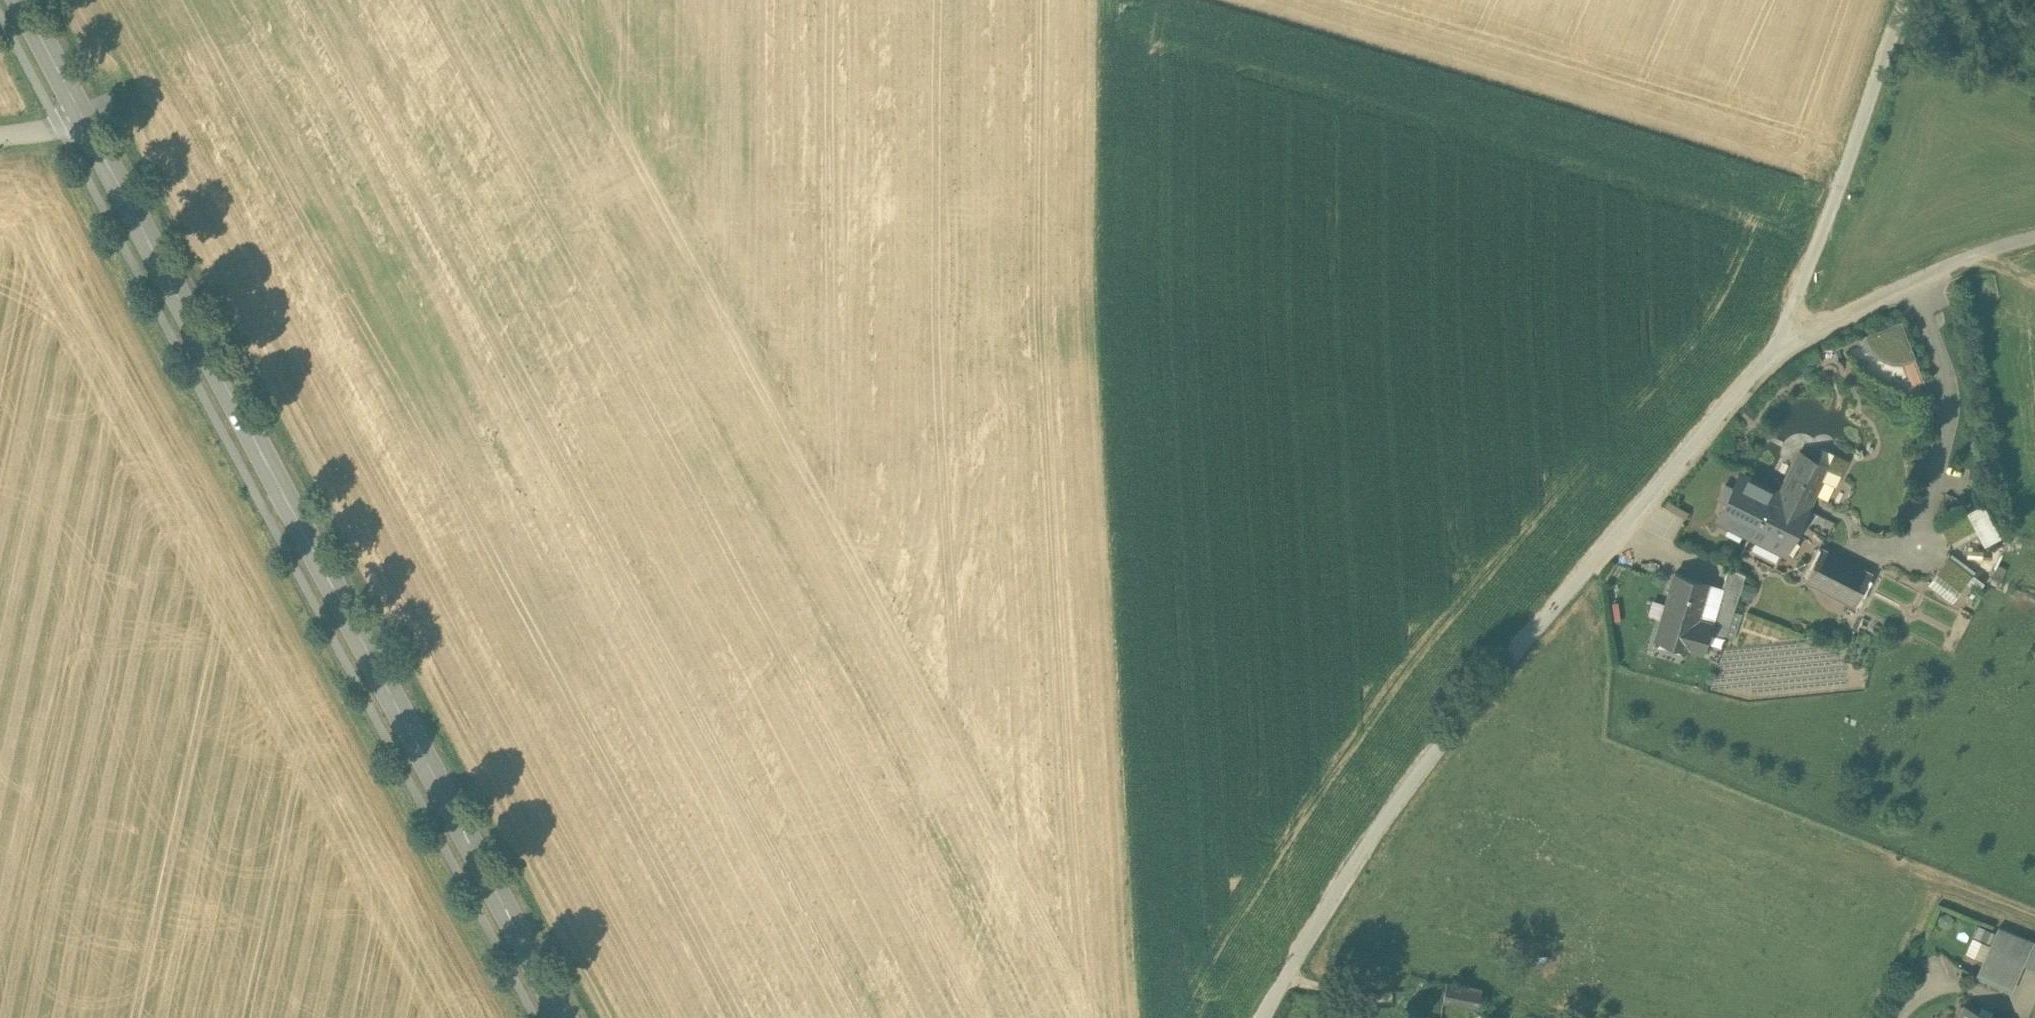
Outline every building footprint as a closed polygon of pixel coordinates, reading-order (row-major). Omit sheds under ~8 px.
[(1900,320),(1864,334),(1868,342),(1873,349),(1879,354),(1887,357),(1895,359),(1906,359),(1916,357),(1900,320)] [(1849,459),(1834,451),(1833,452),(1823,447),(1817,460),(1827,466),(1822,478),(1835,484),(1841,474),(1849,459)] [(1817,460),(1800,452),(1779,493),(1807,507),(1822,478),(1827,466),(1817,460)] [(1779,493),(1740,473),(1718,517),(1785,551),(1807,507),(1779,493)] [(1967,510),(1940,524),(1949,542),(1976,528),(1967,510)] [(1868,572),(1822,548),(1807,579),(1853,603),(1868,572)] [(1948,556),(1936,572),(1960,590),(1972,574),(1948,556)] [(1728,566),(1717,600),(1735,606),(1745,573),(1728,566)] [(1707,580),(1674,571),(1664,608),(1696,618),(1696,617),(1707,580)] [(1735,606),(1717,600),(1710,621),(1697,617),(1697,619),(1709,622),(1706,631),(1708,632),(1708,631),(1725,636),(1725,635),(1734,606),(1735,606)] [(1696,618),(1664,608),(1655,638),(1657,639),(1659,633),(1688,641),(1686,647),(1688,648),(1689,646),(1697,619),(1697,617),(1696,617),(1696,618)] [(1697,619),(1689,646),(1703,650),(1708,632),(1706,631),(1709,622),(1697,619)] [(1657,639),(1686,647),(1688,641),(1659,633),(1657,639)] [(1995,928),(1974,976),(2010,993),(2032,944),(1995,928)] [(1482,989),(1446,982),(1443,1000),(1478,1007),(1482,989)] [(1960,1004),(1954,1017),(1996,1017),(1960,1004)]
